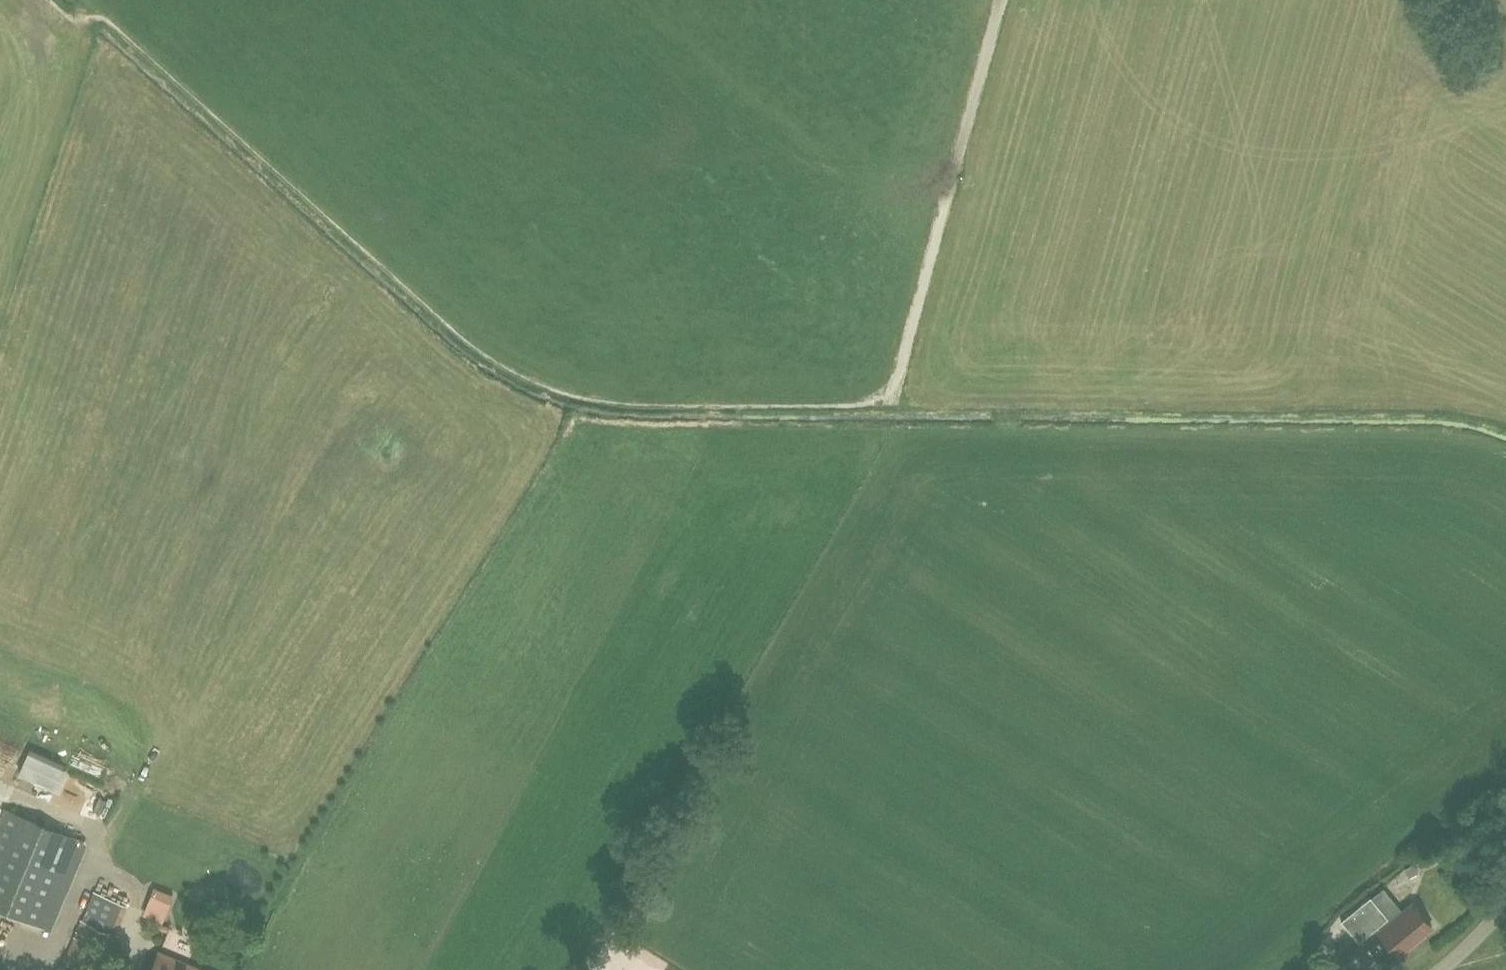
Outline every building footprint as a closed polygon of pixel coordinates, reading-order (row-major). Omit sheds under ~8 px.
[(73,766),(29,749),(20,773),(64,790),(73,766)] [(44,928),(80,840),(5,809),(0,822),(0,910),(44,928)] [(1436,866),(1426,854),(1403,873),(1412,885),(1436,866)] [(146,915),(168,919),(174,889),(152,885),(146,915)] [(114,934),(126,906),(91,892),(80,920),(83,921),(64,968),(68,969),(101,969),(116,934),(114,934)] [(1376,928),(1379,931),(1378,932),(1397,955),(1431,927),(1413,904),(1387,924),(1384,921),(1388,918),(1370,896),(1340,921),(1358,943),(1376,928)] [(159,953),(152,969),(201,969),(159,953)]
